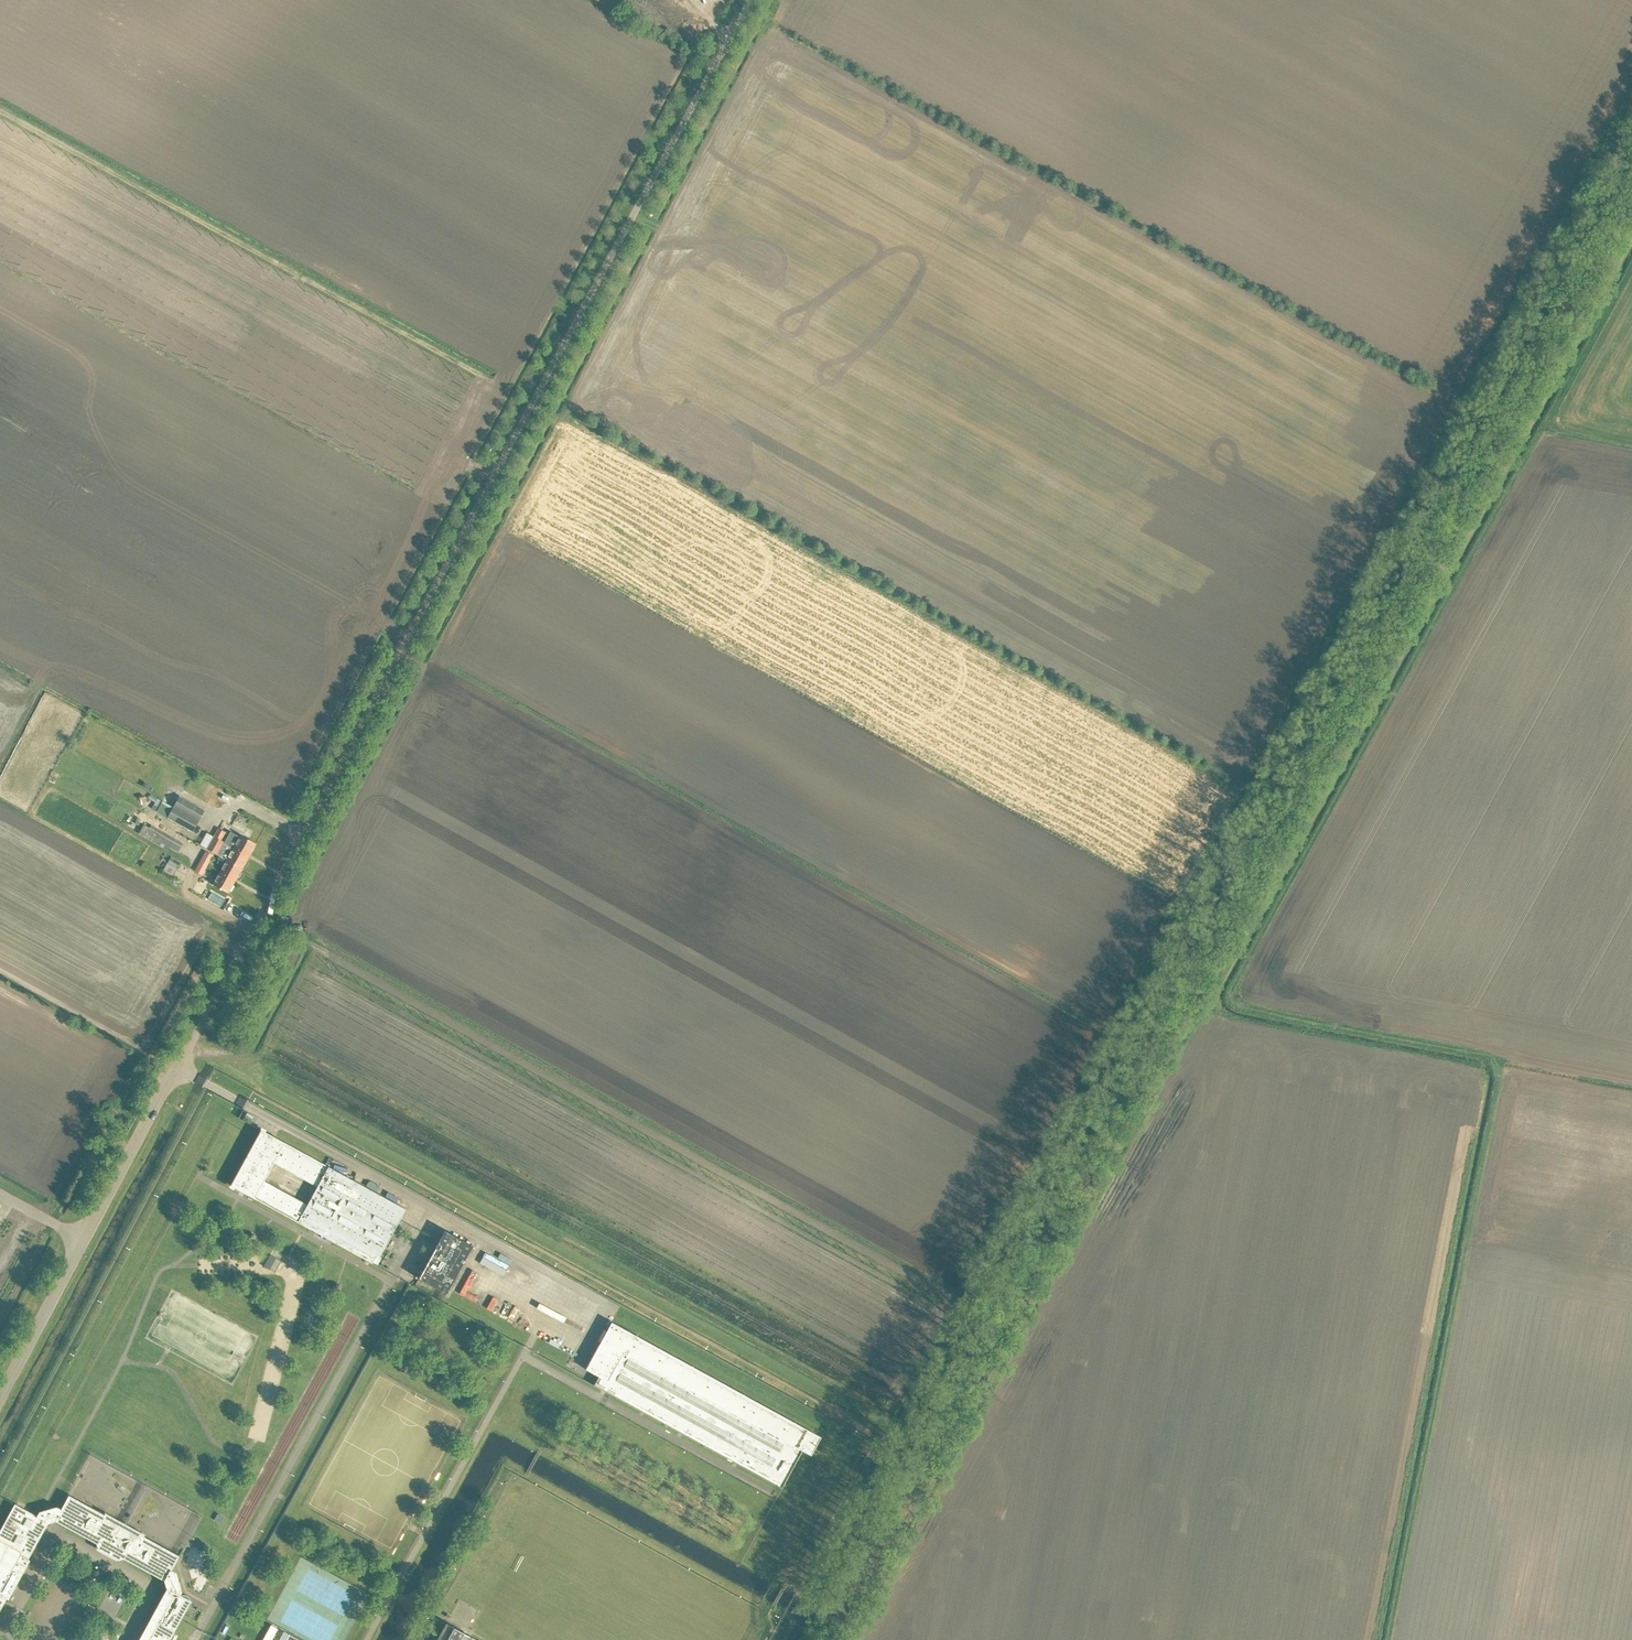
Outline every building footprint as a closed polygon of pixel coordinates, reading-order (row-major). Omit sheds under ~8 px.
[(608,9),(612,0),(592,0),(608,9)] [(179,797),(173,807),(197,821),(203,811),(179,797)] [(191,832),(197,821),(173,807),(167,818),(191,832)] [(240,835),(246,824),(238,819),(229,834),(238,839),(233,848),(248,857),(256,844),(240,835)] [(150,826),(149,828),(144,824),(139,834),(144,836),(145,834),(148,836),(147,839),(154,844),(156,841),(176,853),(181,844),(150,826)] [(212,836),(220,841),(224,833),(217,828),(212,836)] [(233,848),(220,841),(212,836),(205,849),(219,857),(242,869),(248,857),(233,848)] [(199,861),(206,865),(211,856),(204,852),(199,861)] [(185,875),(188,868),(163,854),(160,860),(166,863),(161,871),(171,877),(175,869),(185,875)] [(235,881),(242,869),(219,857),(215,863),(222,867),(219,872),(235,881)] [(201,875),(206,865),(199,861),(194,871),(201,875)] [(235,881),(219,872),(215,879),(212,877),(209,882),(212,884),(212,885),(228,894),(235,881)] [(104,1120),(110,1123),(115,1112),(109,1109),(104,1120)] [(372,1263),(372,1262),(377,1254),(380,1256),(405,1209),(262,1130),(258,1138),(231,1185),(372,1263)] [(472,1246),(444,1230),(418,1278),(446,1294),(472,1246)] [(504,1273),(509,1262),(485,1252),(480,1263),(504,1273)] [(476,1300),(479,1295),(468,1290),(477,1271),(472,1268),(460,1292),(476,1300)] [(820,1437),(612,1323),(586,1370),(599,1375),(594,1384),(593,1385),(611,1394),(781,1488),(802,1450),(811,1455),(820,1437)] [(180,1619),(191,1599),(181,1593),(182,1590),(177,1571),(172,1568),(179,1556),(144,1536),(144,1534),(124,1523),(106,1512),(104,1514),(69,1494),(62,1508),(57,1505),(48,1508),(40,1510),(37,1516),(15,1504),(0,1531),(0,1611),(7,1598),(8,1599),(30,1560),(28,1559),(48,1522),(56,1520),(97,1542),(98,1548),(118,1559),(125,1558),(165,1580),(167,1587),(138,1639),(168,1639),(180,1619)] [(278,1626),(271,1622),(262,1639),(272,1639),(278,1626)] [(471,1637),(445,1623),(436,1639),(477,1639),(471,1637)] [(278,1632),(274,1639),(293,1639),(278,1632)]
